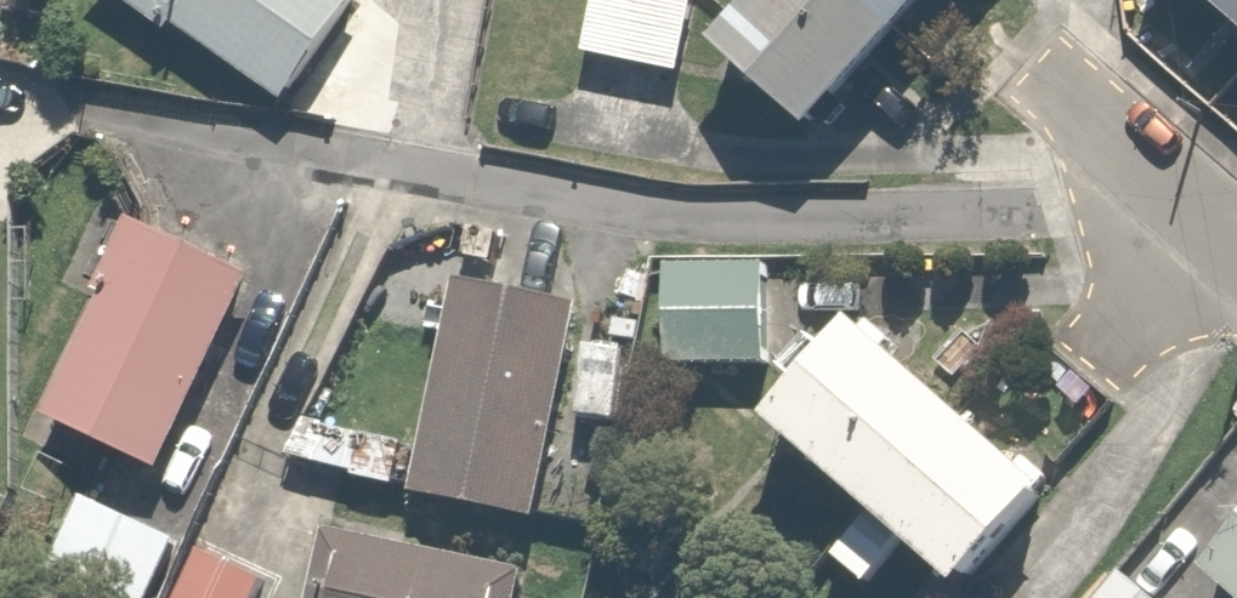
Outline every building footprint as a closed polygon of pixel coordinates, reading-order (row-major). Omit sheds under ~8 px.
[(7,53),(16,0),(0,0),(0,51),(7,53)] [(300,122),(378,6),(369,0),(120,0),(300,122)] [(596,61),(698,80),(713,0),(607,0),(596,61)] [(737,55),(846,148),(972,0),(784,0),(737,55)] [(1236,21),(1236,0),(1211,0),(1236,21)] [(282,273),(157,214),(57,424),(182,483),(282,273)] [(10,227),(0,225),(0,274),(10,227)] [(787,371),(780,272),(676,280),(683,378),(787,371)] [(604,312),(470,287),(428,505),(556,529),(575,429),(635,441),(651,356),(598,346),(604,312)] [(800,433),(984,597),(1010,597),(1084,516),(886,338),(800,433)] [(91,497),(47,597),(173,597),(197,544),(91,497)] [(338,546),(328,597),(539,597),(542,585),(338,546)] [(203,564),(197,597),(287,597),(290,580),(203,564)] [(1139,576),(1122,597),(1168,597),(1139,576)]
